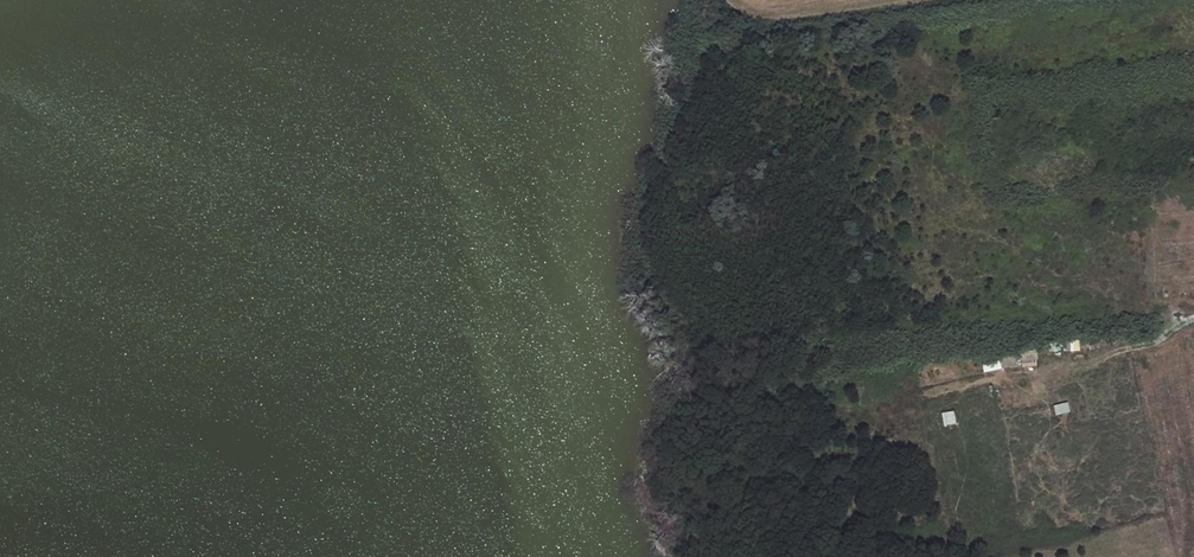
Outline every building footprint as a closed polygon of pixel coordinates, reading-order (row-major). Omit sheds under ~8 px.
[(1021,365),(1039,363),(1037,353),(1000,359),(1002,372),(1022,369),(1021,365)]
